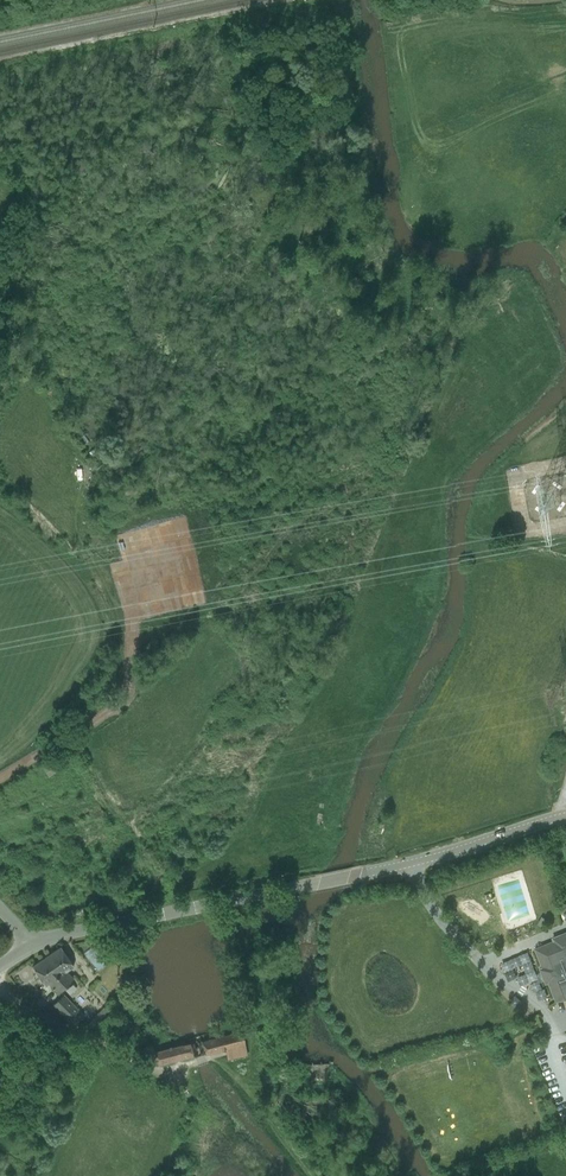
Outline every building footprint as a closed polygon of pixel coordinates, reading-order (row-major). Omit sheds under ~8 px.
[(67,762),(61,755),(49,764),(55,771),(67,762)] [(106,815),(103,809),(94,814),(97,820),(106,815)] [(544,927),(548,921),(541,917),(538,923),(544,927)] [(551,938),(552,941),(534,948),(542,968),(539,969),(545,984),(548,983),(555,1002),(565,999),(565,932),(551,938)] [(61,946),(56,950),(32,966),(45,985),(48,983),(58,994),(73,979),(66,971),(74,966),(61,946)] [(536,970),(526,973),(533,992),(542,989),(536,970)] [(55,1007),(53,1005),(52,1005),(72,1026),(83,1015),(63,995),(65,997),(55,1007)] [(85,1026),(92,1033),(94,1031),(111,1014),(104,1007),(87,1024),(85,1026)] [(226,1049),(227,1056),(228,1059),(247,1055),(242,1031),(202,1041),(205,1054),(226,1049)] [(190,1042),(177,1046),(155,1052),(158,1065),(193,1056),(190,1042)] [(144,1047),(148,1062),(156,1061),(153,1045),(144,1047)]
